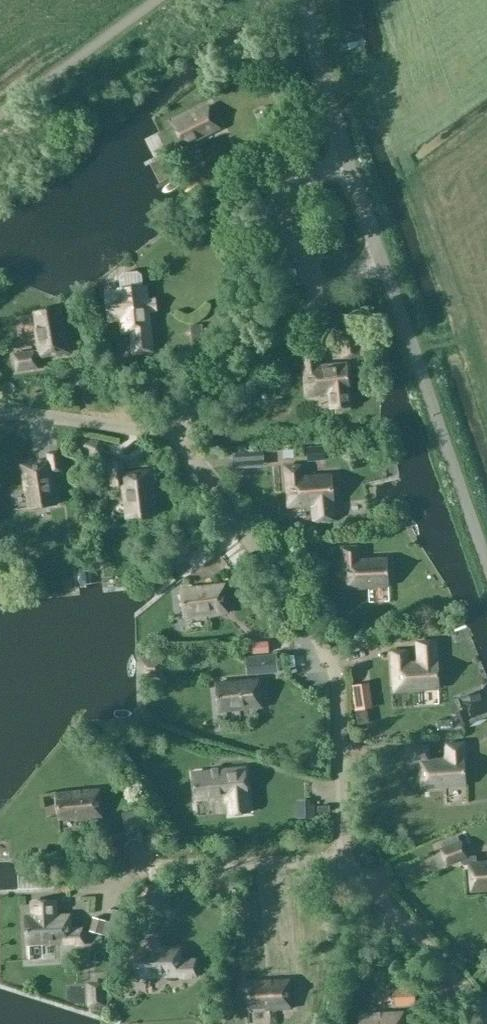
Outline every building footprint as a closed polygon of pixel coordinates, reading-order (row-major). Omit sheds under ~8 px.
[(186,147),(222,129),(212,107),(175,125),(186,147)] [(279,125),(268,130),(274,144),(285,139),(279,125)] [(105,294),(107,310),(108,323),(121,322),(122,335),(134,334),(136,354),(155,352),(148,288),(118,292),(105,294)] [(292,294),(296,303),(302,301),(298,292),(292,294)] [(41,351),(15,355),(18,371),(39,368),(37,358),(69,352),(62,309),(36,313),(39,329),(37,330),(41,351)] [(361,357),(359,335),(342,337),(344,358),(361,357)] [(319,356),(304,358),(308,397),(330,395),(332,411),(352,409),(351,392),(352,391),(349,365),(320,368),(319,356)] [(269,453),(269,464),(287,463),(287,452),(269,453)] [(49,461),(23,465),(26,487),(27,487),(31,509),(57,505),(52,473),(63,471),(60,453),(48,455),(49,461)] [(124,467),(112,469),(115,487),(115,493),(125,493),(126,503),(128,503),(130,518),(156,515),(151,472),(125,475),(124,467)] [(291,508),(314,506),(315,522),(335,520),(332,477),(304,479),(303,467),(287,468),(291,508)] [(359,549),(344,550),(347,590),(375,588),(375,587),(391,586),(389,559),(360,561),(359,549)] [(227,587),(183,592),(186,617),(204,615),(204,618),(230,615),(227,587)] [(394,653),(396,694),(424,692),(424,691),(440,690),(438,663),(437,663),(435,643),(418,644),(419,664),(411,664),(410,652),(394,653)] [(265,654),(267,672),(278,671),(276,653),(265,654)] [(151,659),(141,659),(141,678),(164,678),(164,670),(164,659),(151,659)] [(310,677),(322,673),(317,660),(305,664),(310,677)] [(261,680),(218,684),(220,712),(264,708),(261,680)] [(462,760),(462,758),(461,745),(444,746),(445,761),(431,762),(430,748),(413,749),(414,762),(422,762),(424,790),(450,789),(450,788),(466,787),(464,760),(462,760)] [(238,770),(195,774),(198,801),(214,799),(214,800),(241,797),(238,770)] [(101,791),(58,795),(60,820),(78,818),(78,821),(104,818),(101,791)] [(297,818),(310,818),(310,802),(297,802),(297,818)] [(122,813),(129,841),(142,838),(136,810),(122,813)] [(443,851),(448,866),(469,859),(464,844),(443,851)] [(119,853),(110,854),(112,870),(121,869),(119,853)] [(474,893),(486,891),(486,863),(471,864),(474,893)] [(159,882),(147,901),(161,910),(173,891),(159,882)] [(34,918),(28,918),(29,945),(45,944),(45,946),(78,944),(78,946),(86,945),(85,929),(72,930),(71,916),(58,917),(57,902),(34,903),(34,918)] [(126,912),(121,911),(113,909),(111,921),(94,916),(90,931),(107,935),(104,948),(116,951),(126,912)] [(150,949),(138,950),(139,978),(181,976),(181,978),(198,978),(197,960),(182,961),(182,948),(161,949),(160,944),(150,944),(150,949)] [(102,1007),(106,1007),(105,981),(94,982),(87,983),(87,993),(88,1008),(102,1007)] [(291,981),(248,984),(250,1009),(267,1008),(267,1011),(293,1009),(291,981)] [(395,1005),(415,1004),(415,997),(415,989),(394,990),(395,1005)] [(361,1016),(361,1023),(405,1023),(404,1014),(361,1016)]
